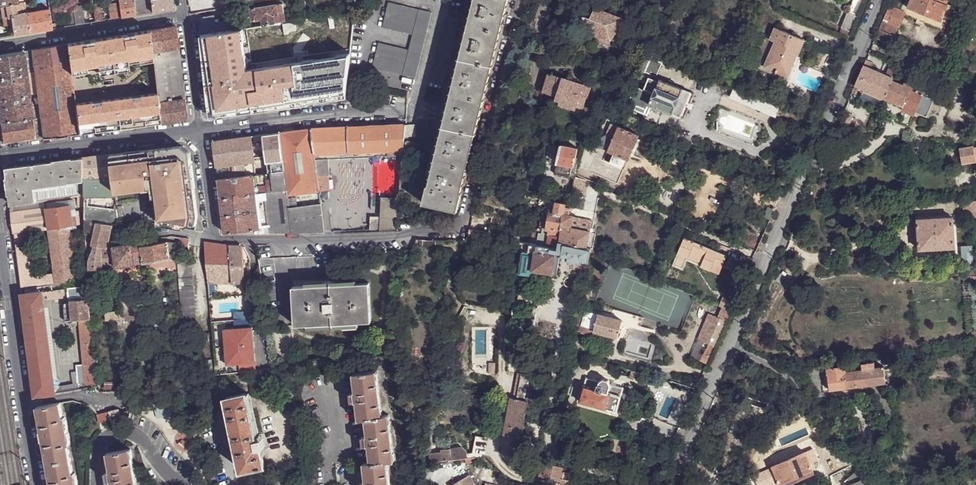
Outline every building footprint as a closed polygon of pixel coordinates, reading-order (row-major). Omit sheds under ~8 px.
[(134,15),(132,0),(118,0),(120,17),(127,16),(134,15)] [(150,0),(132,0),(134,15),(144,13),(152,12),(150,0)] [(152,12),(173,8),(172,0),(150,0),(152,12)] [(201,12),(217,10),(214,0),(210,0),(199,2),(201,12)] [(314,0),(303,0),(304,8),(315,7),(314,0)] [(508,0),(473,0),(436,152),(428,185),(427,185),(423,203),(424,204),(424,202),(457,211),(461,194),(460,193),(508,0)] [(611,38),(615,26),(617,27),(624,17),(612,12),(611,13),(590,4),(571,0),(567,0),(561,22),(573,26),(576,16),(583,19),(580,28),(611,38)] [(907,9),(941,23),(948,6),(945,5),(947,0),(910,0),(907,9)] [(13,35),(29,32),(26,12),(24,1),(18,2),(2,5),(3,16),(4,20),(8,19),(10,34),(13,35)] [(382,28),(412,35),(409,50),(379,42),(372,68),(416,79),(431,13),(388,2),(382,28)] [(109,19),(118,18),(115,3),(107,4),(109,19)] [(96,22),(103,20),(100,4),(93,5),(94,9),(96,22)] [(262,19),(262,25),(269,24),(274,23),(274,16),(278,15),(276,4),(251,9),(252,21),(262,19)] [(75,25),(85,23),(82,5),(72,7),(73,8),(75,25)] [(899,29),(906,14),(889,7),(876,37),(895,45),(898,39),(893,36),(897,29),(899,29)] [(68,26),(75,25),(73,8),(65,10),(68,26)] [(41,30),(52,29),(49,9),(26,12),(29,32),(41,30)] [(88,23),(96,22),(94,9),(86,10),(88,23)] [(269,24),(278,95),(292,93),(335,87),(348,86),(354,10),(274,23),(269,24)] [(851,31),(858,16),(850,12),(843,28),(851,31)] [(201,32),(201,35),(228,31),(227,21),(215,22),(214,15),(199,17),(201,32)] [(443,86),(459,20),(446,16),(431,82),(443,86)] [(201,35),(203,55),(205,73),(238,68),(239,79),(235,80),(236,84),(207,87),(209,103),(211,117),(226,115),(259,110),(280,107),(278,95),(269,24),(262,25),(228,31),(201,35)] [(162,28),(150,30),(152,50),(177,47),(175,26),(162,28)] [(795,62),(797,57),(804,41),(775,28),(770,38),(777,41),(766,67),(776,71),(774,74),(776,75),(777,73),(790,79),(795,67),(793,66),(795,62)] [(128,34),(66,44),(68,57),(70,71),(99,67),(129,63),(154,60),(152,50),(150,30),(128,34)] [(54,46),(33,50),(35,72),(39,94),(41,116),(42,117),(45,138),(62,136),(79,134),(75,103),(70,71),(68,57),(66,44),(54,46)] [(177,47),(152,50),(154,60),(158,93),(159,103),(184,100),(181,74),(177,47)] [(653,53),(646,49),(637,69),(645,72),(653,53)] [(35,72),(33,50),(0,55),(0,78),(35,72)] [(884,99),(893,79),(891,78),(895,69),(890,66),(886,75),(870,68),(872,64),(866,61),(855,86),(863,90),(884,99)] [(129,63),(99,67),(100,72),(130,68),(129,63)] [(35,72),(0,78),(0,99),(30,96),(39,94),(35,72)] [(591,86),(549,72),(542,92),(556,96),(555,99),(560,101),(575,106),(583,108),(586,98),(587,98),(591,86)] [(935,84),(936,78),(924,76),(906,73),(905,80),(935,84)] [(649,105),(684,119),(688,109),(695,94),(659,79),(659,80),(649,76),(643,89),(653,93),(649,105)] [(910,86),(893,79),(884,99),(903,107),(903,109),(914,113),(915,111),(923,90),(914,86),(912,87),(910,86)] [(911,84),(910,86),(912,87),(914,86),(923,90),(915,111),(923,115),(926,117),(932,99),(926,96),(928,90),(915,84),(911,84)] [(880,108),(884,99),(863,90),(859,100),(880,108)] [(158,93),(75,103),(79,134),(123,128),(161,123),(159,103),(158,93)] [(30,96),(0,99),(0,120),(0,122),(32,117),(30,96)] [(184,100),(159,103),(161,123),(177,121),(186,120),(184,100)] [(574,109),(575,106),(560,101),(559,104),(574,109)] [(33,119),(32,117),(0,122),(2,136),(3,143),(28,140),(45,138),(42,117),(33,119)] [(648,143),(638,139),(639,135),(610,124),(605,136),(601,138),(599,142),(600,147),(607,150),(607,151),(614,154),(610,163),(595,157),(589,171),(618,183),(628,159),(630,156),(641,160),(642,158),(634,155),(636,151),(640,143),(647,145),(648,143)] [(342,127),(312,128),(317,178),(329,177),(327,159),(326,153),(404,150),(405,136),(405,125),(394,125),(342,127)] [(414,125),(405,125),(405,136),(415,136),(414,125)] [(298,193),(319,191),(318,179),(317,178),(312,128),(294,131),(281,133),(285,171),(287,190),(288,194),(298,193)] [(910,152),(924,151),(923,135),(909,135),(910,152)] [(214,142),(218,180),(256,175),(252,137),(214,142)] [(558,162),(575,166),(579,148),(562,144),(558,162)] [(196,226),(198,216),(190,153),(182,146),(163,148),(110,155),(114,188),(133,186),(134,193),(142,191),(142,188),(153,186),(158,188),(159,198),(155,198),(157,209),(162,208),(163,221),(189,224),(196,226)] [(974,148),(973,146),(959,148),(962,165),(975,162),(975,147),(974,148)] [(403,156),(404,150),(326,153),(327,159),(403,156)] [(103,196),(96,196),(96,191),(107,192),(107,196),(115,196),(115,195),(114,188),(110,155),(104,156),(89,158),(84,158),(85,196),(86,205),(86,207),(86,221),(120,227),(119,219),(118,219),(117,209),(105,208),(105,202),(103,196)] [(6,168),(9,190),(11,205),(46,201),(71,198),(79,197),(85,196),(84,158),(66,160),(31,165),(17,167),(6,168)] [(573,171),(575,166),(558,162),(557,167),(573,171)] [(221,199),(287,190),(285,171),(256,175),(218,180),(219,184),(220,193),(221,199)] [(778,184),(784,186),(787,180),(780,178),(777,183),(778,184)] [(779,199),(784,186),(778,184),(773,196),(779,199)] [(115,195),(134,193),(133,186),(114,188),(115,195)] [(142,191),(142,193),(151,191),(152,199),(155,198),(159,198),(158,188),(153,186),(142,188),(142,191)] [(287,190),(221,199),(222,210),(223,216),(290,209),(288,194),(287,190)] [(288,194),(290,209),(300,207),(298,193),(288,194)] [(370,232),(396,231),(398,199),(382,198),(381,217),(370,217),(370,232)] [(71,205),(73,213),(78,213),(76,200),(49,204),(49,208),(71,205)] [(47,208),(46,201),(11,205),(12,212),(24,211),(27,232),(49,229),(47,208)] [(565,210),(567,203),(556,201),(554,212),(551,211),(548,227),(549,227),(548,232),(556,234),(555,237),(560,238),(565,210)] [(963,201),(963,210),(975,209),(975,201),(963,201)] [(321,204),(300,207),(290,209),(292,232),(298,232),(313,232),(323,231),(321,204)] [(33,277),(27,232),(24,211),(12,212),(15,233),(22,289),(57,285),(77,283),(70,227),(81,225),(80,212),(78,213),(73,213),(71,205),(49,208),(47,208),(49,229),(55,274),(33,277)] [(770,220),(775,208),(769,206),(764,218),(770,220)] [(162,208),(157,209),(159,226),(183,230),(189,226),(189,224),(163,221),(162,208)] [(290,209),(223,216),(224,226),(225,234),(255,230),(256,234),(272,233),(292,232),(290,209)] [(559,243),(586,248),(589,233),(589,232),(571,228),(574,216),(568,215),(569,211),(565,210),(560,238),(558,243),(559,244),(559,243)] [(932,249),(942,249),(955,248),(953,218),(917,220),(919,250),(932,249)] [(86,221),(86,226),(118,233),(120,227),(86,221)] [(116,266),(114,247),(108,247),(111,234),(96,231),(94,243),(91,252),(94,253),(90,260),(90,269),(102,268),(116,266)] [(715,263),(723,266),(728,256),(685,238),(673,266),(684,271),(688,261),(699,266),(711,271),(715,263)] [(167,242),(141,246),(144,263),(170,259),(167,242)] [(230,245),(204,242),(208,284),(233,283),(230,245)] [(529,253),(536,254),(533,272),(554,276),(556,275),(557,270),(556,268),(552,267),(554,257),(566,260),(566,262),(580,265),(581,262),(587,263),(587,261),(589,254),(590,250),(586,248),(559,243),(559,244),(558,249),(550,248),(530,245),(529,253)] [(116,266),(144,263),(141,246),(133,247),(133,244),(114,247),(116,266)] [(233,246),(230,245),(233,283),(245,282),(242,246),(233,246)] [(971,263),(971,246),(960,246),(960,263),(971,263)] [(606,261),(589,254),(587,261),(597,264),(596,266),(603,269),(606,261)] [(178,262),(179,272),(184,318),(186,335),(199,334),(197,318),(192,261),(178,262)] [(720,275),(723,266),(715,263),(711,271),(720,275)] [(357,281),(306,283),(307,287),(293,287),(295,326),(308,326),(308,330),(359,328),(359,324),(372,323),(370,284),(357,284),(357,281)] [(92,319),(89,287),(80,288),(81,300),(70,301),(72,321),(80,320),(92,319)] [(536,301),(538,291),(521,288),(520,293),(530,295),(528,300),(536,301)] [(64,290),(48,291),(48,299),(65,297),(64,290)] [(28,339),(35,396),(55,393),(42,292),(22,294),(28,339)] [(723,308),(731,311),(734,303),(727,300),(724,304),(723,308)] [(731,311),(723,308),(718,319),(712,333),(720,336),(731,311)] [(585,312),(581,330),(582,333),(590,335),(594,333),(594,332),(618,339),(620,330),(622,322),(585,312)] [(703,329),(712,333),(718,319),(709,315),(703,329)] [(226,328),(229,364),(258,362),(255,317),(236,318),(237,327),(226,328)] [(99,386),(92,319),(80,320),(86,388),(99,386)] [(710,358),(715,348),(710,346),(702,364),(707,366),(710,358)] [(848,372),(847,367),(827,370),(830,391),(886,383),(884,367),(875,368),(874,362),(862,364),(863,370),(848,372)] [(862,364),(847,367),(848,372),(863,370),(862,364)] [(388,463),(394,462),(388,416),(382,416),(377,372),(353,375),(355,393),(354,393),(354,398),(355,402),(356,402),(358,421),(365,421),(367,437),(366,437),(366,441),(367,446),(368,446),(370,463),(363,464),(365,482),(364,482),(365,484),(390,484),(388,463)] [(638,382),(640,375),(633,373),(631,380),(638,382)] [(529,402),(534,380),(521,377),(519,386),(517,400),(528,402),(529,402)] [(623,389),(612,386),(611,386),(610,381),(604,380),(600,382),(599,382),(599,383),(587,379),(580,403),(589,406),(588,409),(589,411),(595,413),(597,411),(598,408),(617,413),(620,401),(623,389)] [(255,440),(246,393),(225,398),(229,416),(241,470),(265,465),(261,447),(263,446),(262,438),(255,440)] [(248,393),(246,393),(255,440),(262,438),(261,434),(257,435),(248,393)] [(528,402),(517,400),(512,399),(504,435),(505,436),(502,454),(511,456),(509,462),(516,464),(517,464),(519,457),(518,456),(529,402),(528,402)] [(36,407),(41,432),(40,432),(41,438),(42,441),(43,441),(51,484),(77,484),(75,474),(73,474),(68,446),(69,445),(64,418),(63,418),(60,403),(36,407)] [(103,423),(111,420),(112,423),(121,421),(119,409),(97,414),(98,420),(102,419),(103,423)] [(475,458),(481,458),(485,439),(480,438),(477,455),(476,455),(475,458)] [(432,463),(467,459),(467,454),(463,450),(458,450),(458,447),(451,448),(451,451),(448,451),(448,452),(431,454),(432,463)] [(130,449),(107,454),(110,472),(109,472),(110,476),(111,481),(112,481),(112,484),(137,484),(130,449)] [(813,449),(802,453),(772,467),(776,477),(780,484),(787,484),(814,473),(813,472),(822,468),(813,449)] [(843,454),(841,449),(821,457),(823,463),(829,461),(829,462),(838,458),(838,457),(843,454)] [(563,468),(548,465),(545,478),(559,482),(563,468)] [(776,477),(770,480),(773,484),(780,484),(776,477)]
